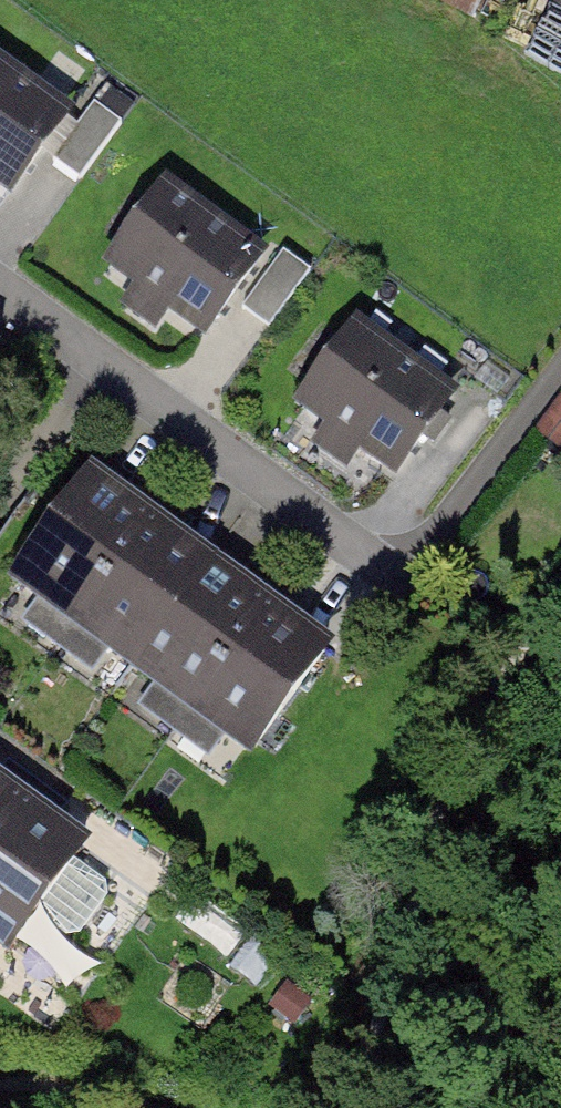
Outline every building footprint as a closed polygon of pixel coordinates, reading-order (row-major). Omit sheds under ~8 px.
[(474,13),(480,0),(447,0),(474,13)] [(0,57),(0,184),(61,101),(0,57)] [(121,120),(92,99),(52,154),(81,175),(121,120)] [(261,243),(164,175),(104,261),(202,329),(261,243)] [(309,268),(281,248),(241,303),(269,323),(309,268)] [(453,386),(352,313),(294,394),(395,467),(453,386)] [(534,431),(560,450),(560,448),(560,393),(534,431)] [(88,464),(0,589),(0,590),(61,633),(149,507),(88,464)] [(211,550),(149,507),(61,633),(122,676),(211,550)] [(272,593),(211,550),(122,676),(184,719),(272,593)] [(334,637),(272,593),(184,719),(245,762),(334,637)] [(0,778),(0,828),(24,795),(0,778)] [(24,795),(0,828),(0,939),(14,949),(90,842),(24,795)]
